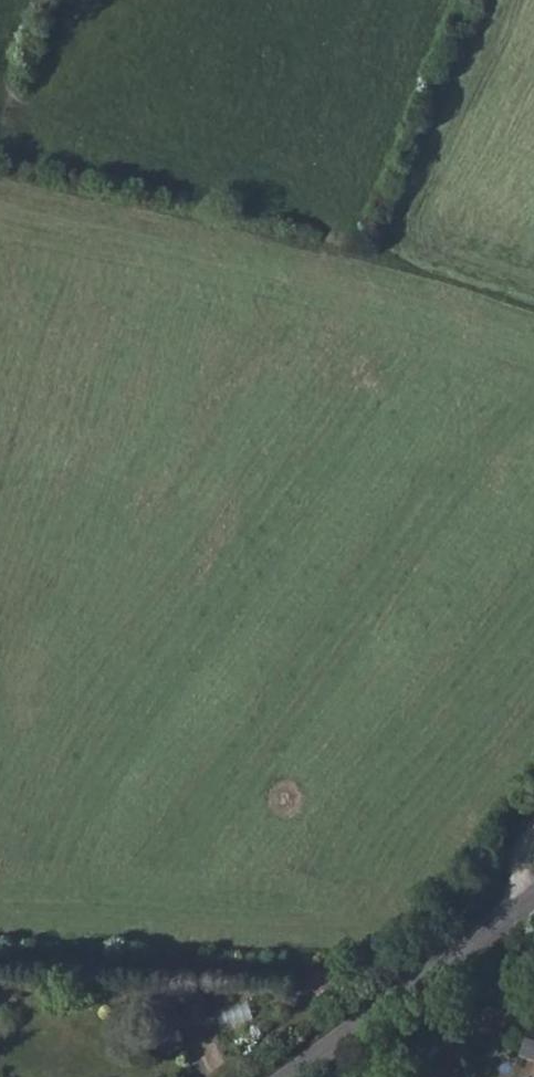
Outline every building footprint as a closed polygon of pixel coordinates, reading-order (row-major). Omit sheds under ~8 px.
[(533,1015),(521,1050),(533,1055),(533,1016),(533,1015)]
